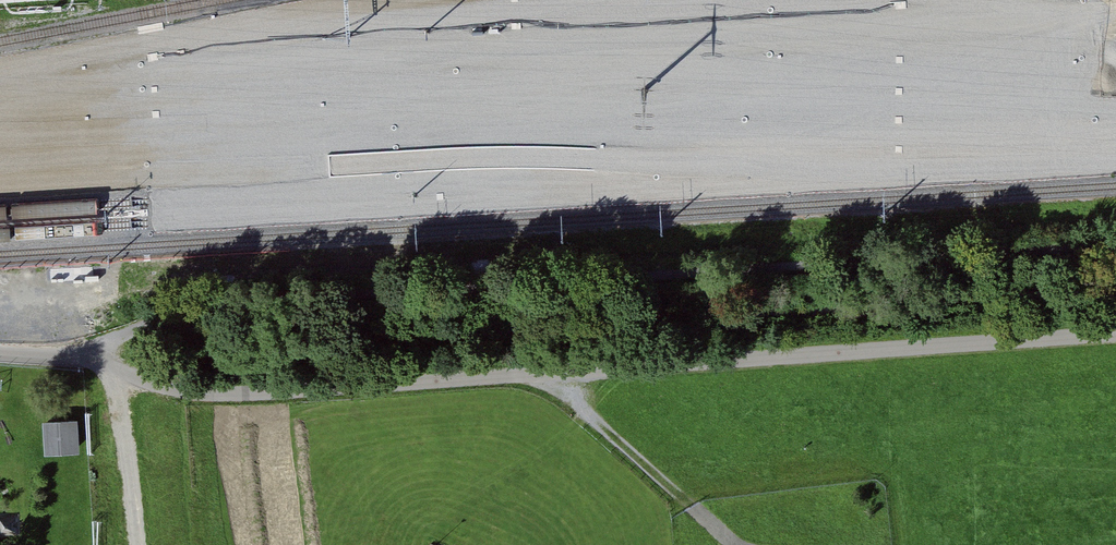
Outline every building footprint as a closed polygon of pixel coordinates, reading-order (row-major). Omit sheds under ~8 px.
[(48,456),(83,454),(81,421),(46,423),(48,456)]
